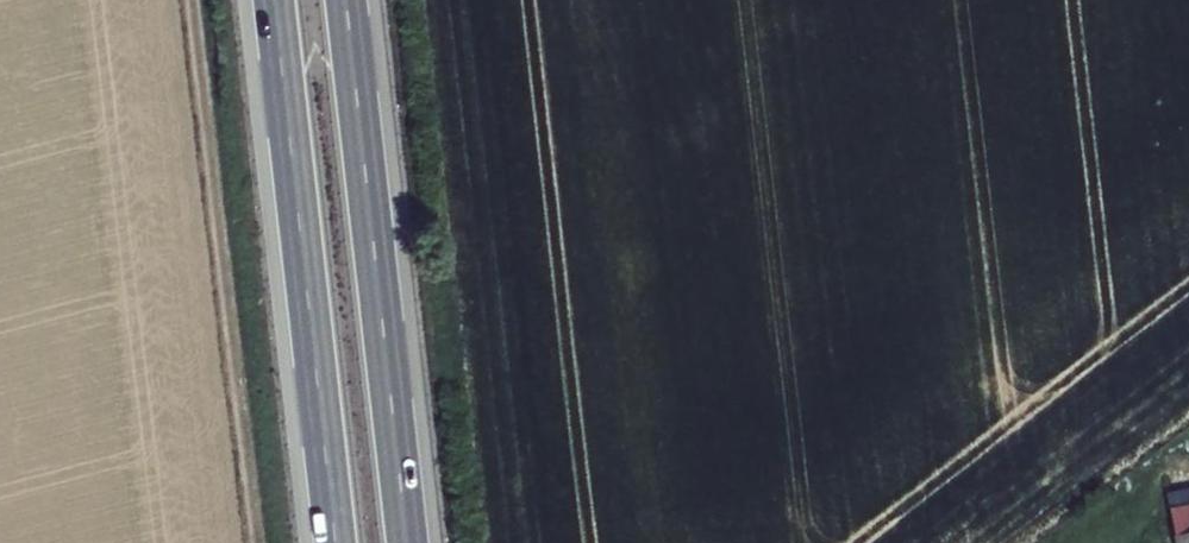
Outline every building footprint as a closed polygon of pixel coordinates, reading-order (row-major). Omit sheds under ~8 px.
[(1170,526),(1174,542),(1188,542),(1188,522),(1170,526)]
